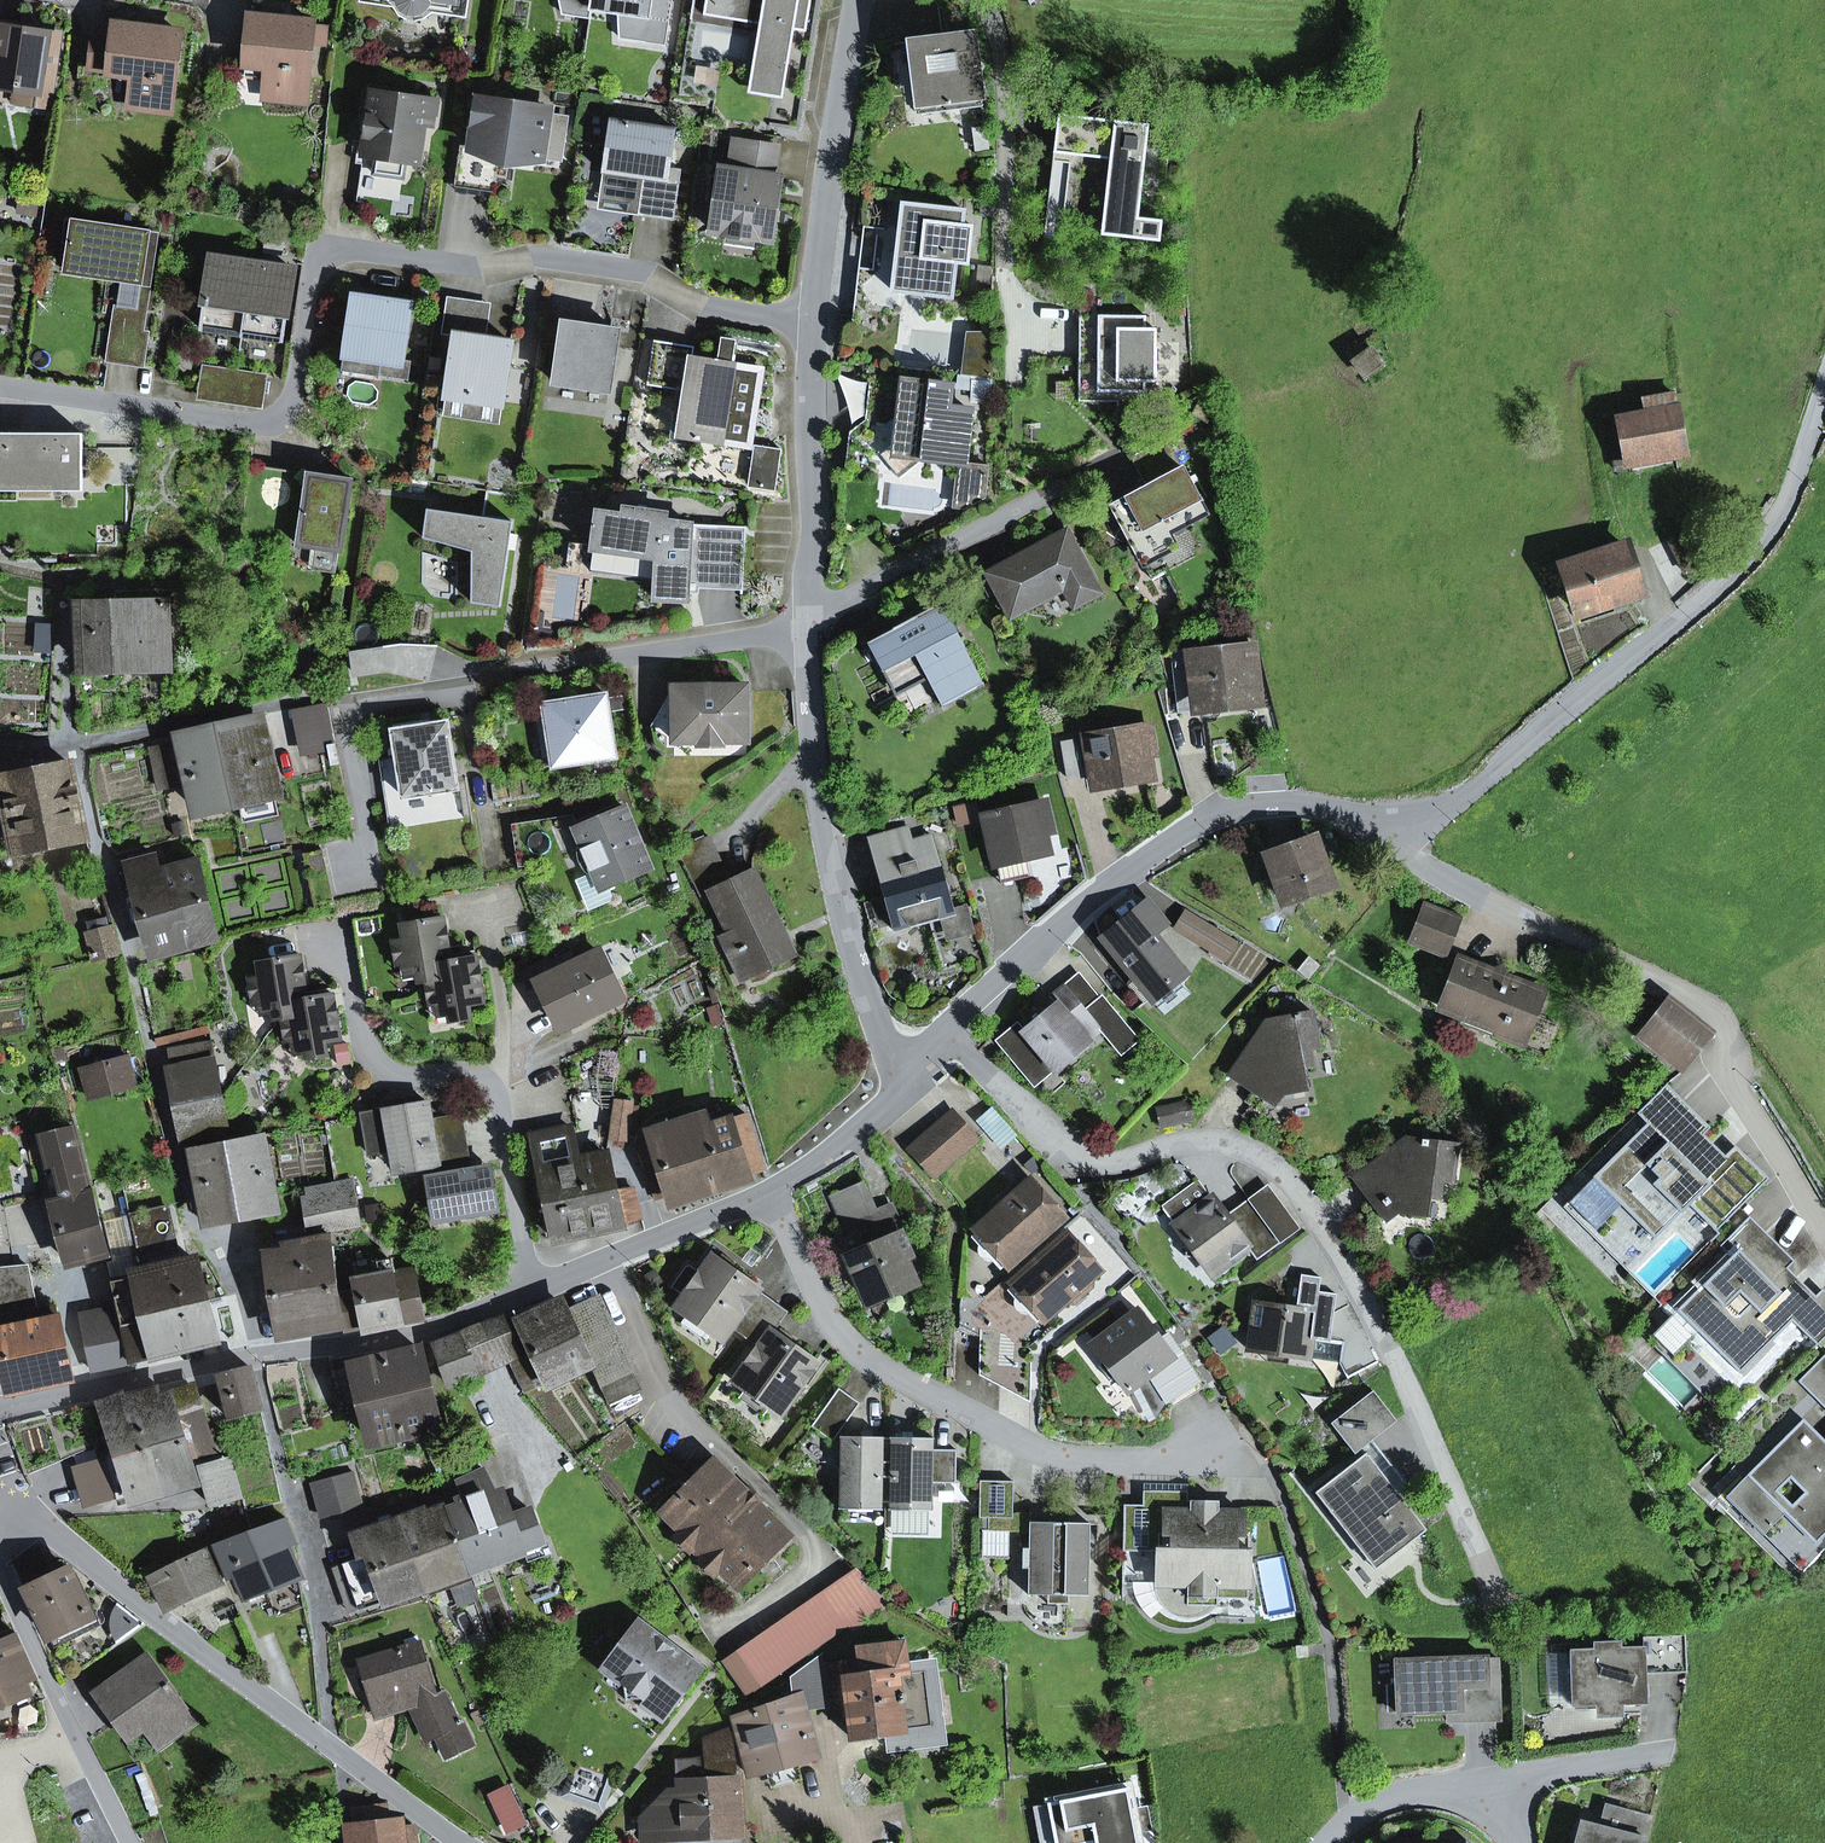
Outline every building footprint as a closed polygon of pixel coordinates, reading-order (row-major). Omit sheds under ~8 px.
[(466,18),(469,0),(374,0),(374,4),(402,9),(409,13),(415,14),(422,11),(466,18)] [(589,19),(590,11),(592,0),(559,0),(562,15),(589,19)] [(667,33),(672,0),(592,0),(590,11),(619,15),(619,39),(646,43),(648,30),(667,33)] [(690,19),(730,25),(731,17),(760,21),(748,93),(783,99),(794,27),(804,28),(803,31),(806,32),(811,0),(693,0),(690,19)] [(268,65),(247,64),(251,17),(247,17),(241,75),(267,78),(268,65)] [(313,25),(313,22),(251,17),(247,64),(268,65),(267,78),(265,97),(305,100),(311,43),(326,45),(328,26),(313,25)] [(141,28),(159,30),(160,21),(142,19),(141,28)] [(110,79),(111,71),(91,69),(95,44),(113,46),(116,25),(111,24),(109,41),(83,38),(78,75),(110,79)] [(171,111),(180,33),(159,30),(141,28),(116,25),(113,46),(95,44),(91,69),(111,71),(134,74),(130,106),(171,111)] [(0,27),(0,75),(17,77),(15,88),(13,100),(50,105),(60,36),(0,27)] [(646,43),(665,46),(667,33),(648,30),(646,43)] [(974,43),(977,43),(976,30),(952,33),(952,36),(953,46),(974,43)] [(982,106),(974,43),(953,46),(952,36),(909,41),(917,105),(949,101),(951,110),(982,106)] [(15,88),(17,77),(0,75),(0,86),(15,88)] [(437,101),(373,91),(363,156),(369,156),(376,157),(374,174),(403,178),(406,162),(418,164),(424,125),(426,113),(435,114),(437,101)] [(548,110),(480,100),(473,147),(473,150),(496,153),(495,159),(517,163),(518,156),(540,160),(541,156),(544,138),(564,141),(566,127),(546,124),(548,110)] [(918,114),(951,110),(949,101),(917,105),(918,114)] [(424,125),(433,127),(435,114),(426,113),(424,125)] [(1138,218),(1148,124),(1058,114),(1053,160),(1071,162),(1072,155),(1109,159),(1101,235),(1159,241),(1162,220),(1138,218)] [(629,204),(628,214),(674,221),(681,169),(669,168),(675,129),(610,119),(603,172),(605,173),(601,199),(629,204)] [(975,150),(986,148),(983,126),(972,127),(975,150)] [(544,138),(541,156),(561,159),(564,141),(544,138)] [(711,230),(771,239),(780,179),(771,178),(776,146),(734,140),(729,171),(720,170),(711,230)] [(473,150),(473,147),(460,145),(454,189),(489,195),(495,159),(496,153),(473,150)] [(363,203),(363,197),(369,156),(363,156),(357,155),(356,164),(362,165),(356,202),(363,203)] [(629,204),(601,199),(605,173),(603,172),(597,209),(628,214),(629,204)] [(37,203),(22,200),(20,212),(35,215),(37,203)] [(964,211),(902,204),(898,244),(894,272),(892,291),(951,298),(955,263),(967,264),(972,226),(962,225),(964,211)] [(73,219),(66,267),(144,279),(151,231),(73,219)] [(859,321),(861,309),(866,268),(894,272),(898,244),(876,242),(877,228),(863,226),(852,320),(859,321)] [(136,331),(145,333),(160,232),(151,231),(144,279),(66,267),(65,273),(121,281),(117,305),(139,308),(136,331)] [(212,258),(201,330),(242,336),(253,264),(212,258)] [(283,342),(294,270),(253,264),(242,336),(283,342)] [(353,298),(343,296),(338,332),(348,333),(353,298)] [(411,304),(354,296),(353,298),(348,333),(343,371),(379,376),(382,358),(403,361),(411,304)] [(444,333),(455,334),(484,338),(489,305),(449,299),(444,333)] [(1183,313),(1182,301),(1169,301),(1169,313),(1183,313)] [(1085,359),(1094,359),(1094,348),(1085,348),(1085,315),(1085,304),(1079,304),(1078,401),(1117,402),(1117,400),(1104,400),(1104,392),(1084,391),(1085,359)] [(117,305),(115,305),(112,328),(136,331),(139,308),(117,305)] [(1146,329),(1146,316),(1085,315),(1085,348),(1094,348),(1094,359),(1085,359),(1084,391),(1104,392),(1104,400),(1117,400),(1127,400),(1127,392),(1145,392),(1145,381),(1155,381),(1155,329),(1146,329)] [(617,331),(563,323),(554,383),(608,391),(617,331)] [(112,328),(107,361),(144,367),(149,333),(145,333),(136,331),(112,328)] [(980,332),(980,338),(969,338),(965,367),(964,375),(993,378),(994,332),(980,332)] [(484,338),(455,334),(446,394),(503,402),(512,342),(484,338)] [(720,352),(735,355),(738,341),(722,338),(720,352)] [(694,347),(654,341),(647,385),(678,390),(685,391),(678,436),(690,438),(689,441),(702,442),(702,440),(750,447),(762,369),(734,365),(735,355),(720,352),(718,362),(692,358),(694,347)] [(1352,361),(1363,375),(1381,363),(1370,348),(1352,361)] [(379,376),(409,380),(411,362),(403,361),(382,358),(379,376)] [(216,389),(219,369),(204,367),(201,387),(216,389)] [(219,369),(216,389),(201,387),(200,395),(261,405),(262,396),(252,394),(255,375),(219,369)] [(262,396),(265,376),(255,375),(252,394),(262,396)] [(855,434),(882,437),(884,422),(875,421),(880,379),(870,378),(865,420),(849,432),(845,471),(851,472),(855,434)] [(949,386),(880,378),(880,379),(875,421),(884,422),(882,437),(855,434),(851,472),(850,473),(922,481),(924,459),(959,463),(963,464),(970,410),(947,407),(949,386)] [(690,438),(678,436),(685,391),(678,390),(669,443),(701,448),(702,442),(689,441),(690,438)] [(443,415),(500,423),(503,402),(446,394),(443,415)] [(1678,456),(1677,451),(1687,449),(1680,409),(1677,409),(1674,394),(1643,399),(1645,412),(1618,417),(1625,459),(1627,459),(1629,465),(1678,456)] [(1192,415),(1206,423),(1213,410),(1199,402),(1192,415)] [(0,433),(0,470),(57,470),(57,491),(83,491),(83,433),(0,433)] [(1133,458),(1147,486),(1181,468),(1164,442),(1133,458)] [(781,450),(754,445),(748,487),(775,491),(781,450)] [(988,466),(963,464),(959,463),(954,508),(963,509),(984,498),(988,466)] [(307,481),(308,474),(250,465),(249,472),(307,481)] [(1207,514),(1182,467),(1181,468),(1147,486),(1110,505),(1135,552),(1170,534),(1207,514)] [(57,491),(57,470),(0,470),(0,491),(57,491)] [(352,480),(308,474),(307,481),(298,545),(317,548),(339,551),(341,552),(352,480)] [(698,582),(698,585),(743,587),(745,527),(690,525),(665,521),(666,514),(624,508),(623,515),(597,512),(592,550),(657,558),(656,578),(655,599),(687,601),(688,581),(698,582)] [(472,552),(472,602),(500,607),(512,522),(428,509),(424,538),(472,552)] [(1069,535),(1066,529),(1043,542),(1046,548),(1069,535)] [(1135,552),(1143,566),(1177,547),(1170,534),(1135,552)] [(1046,548),(1043,542),(987,573),(1011,618),(1064,589),(1074,607),(1101,592),(1069,535),(1046,548)] [(1563,567),(1577,612),(1612,601),(1639,592),(1625,547),(1563,567)] [(314,570),(336,573),(339,551),(317,548),(314,570)] [(591,569),(656,578),(657,558),(592,550),(591,569)] [(833,550),(828,571),(840,574),(845,553),(833,550)] [(84,602),(85,667),(168,665),(167,601),(115,602),(115,591),(100,591),(100,602),(84,602)] [(1615,611),(1612,601),(1577,612),(1581,622),(1615,611)] [(984,685),(941,604),(867,642),(893,692),(936,670),(953,702),(984,685)] [(387,671),(395,673),(401,643),(383,648),(387,671)] [(401,643),(395,673),(430,681),(438,646),(401,643)] [(1195,646),(1170,654),(1178,713),(1203,711),(1202,703),(1251,698),(1248,672),(1256,671),(1254,660),(1247,661),(1246,653),(1197,659),(1195,646)] [(357,676),(387,671),(383,648),(354,652),(357,676)] [(746,741),(746,686),(673,687),(674,700),(657,730),(674,741),(697,741),(701,732),(719,731),(723,741),(746,741)] [(651,727),(657,730),(674,700),(673,687),(651,727)] [(616,758),(606,694),(543,704),(545,714),(536,716),(537,724),(546,722),(552,766),(553,767),(616,758)] [(302,733),(323,729),(318,706),(298,710),(302,733)] [(256,719),(218,727),(234,804),(240,803),(270,797),(267,783),(259,742),(268,740),(263,718),(256,719)] [(392,724),(393,731),(422,726),(421,720),(392,724)] [(1087,725),(1089,737),(1086,738),(1095,786),(1150,777),(1146,749),(1154,748),(1151,727),(1117,733),(1115,721),(1087,725)] [(544,767),(552,766),(546,722),(537,724),(544,767)] [(393,731),(403,796),(457,788),(447,723),(422,726),(393,731)] [(234,804),(218,727),(175,736),(177,742),(180,760),(187,759),(192,781),(198,812),(234,804)] [(302,733),(306,750),(326,746),(323,729),(302,733)] [(723,741),(719,731),(701,732),(697,741),(696,745),(710,748),(718,747),(725,745),(723,741)] [(1091,774),(1085,738),(1061,742),(1067,778),(1091,774)] [(272,782),(276,781),(270,740),(268,740),(259,742),(267,783),(272,782)] [(160,787),(192,781),(187,759),(180,760),(177,742),(151,747),(160,787)] [(86,836),(71,765),(0,779),(0,843),(2,853),(86,836)] [(244,822),(279,815),(272,782),(267,783),(270,797),(240,803),(244,822)] [(561,831),(575,829),(625,807),(622,801),(576,821),(573,814),(559,817),(559,818),(561,831)] [(979,819),(975,804),(954,808),(958,824),(979,819)] [(1042,829),(1050,827),(1045,804),(985,817),(996,863),(1024,857),(1047,851),(1042,829)] [(559,818),(517,824),(524,866),(577,857),(581,867),(588,875),(593,873),(600,890),(609,886),(651,869),(625,807),(575,829),(561,831),(559,818)] [(518,868),(524,866),(517,824),(517,823),(511,824),(518,868)] [(912,841),(908,827),(868,838),(885,897),(893,925),(895,931),(939,918),(954,914),(937,854),(918,860),(912,841)] [(918,860),(937,854),(932,836),(912,841),(918,860)] [(729,881),(708,838),(680,852),(702,896),(709,892),(729,933),(732,932),(740,947),(736,949),(750,978),(789,958),(789,957),(779,936),(784,933),(753,869),(729,881)] [(1329,884),(1314,841),(1268,857),(1283,900),(1329,884)] [(147,859),(131,864),(153,950),(217,934),(197,858),(188,860),(159,868),(156,857),(147,859)] [(1029,877),(1024,857),(996,863),(1000,883),(1029,877)] [(589,910),(615,900),(609,886),(600,890),(593,873),(588,875),(576,880),(589,910)] [(879,929),(893,925),(885,897),(871,901),(879,929)] [(1103,939),(1152,999),(1178,978),(1185,973),(1152,932),(1164,922),(1148,902),(1103,939)] [(1411,941),(1445,954),(1458,920),(1424,907),(1411,941)] [(975,934),(969,910),(954,914),(939,918),(946,942),(975,934)] [(1226,960),(1237,943),(1186,911),(1175,929),(1226,960)] [(435,964),(451,961),(444,918),(401,925),(403,938),(392,940),(396,967),(402,966),(414,964),(416,977),(417,982),(425,981),(437,979),(435,964)] [(87,933),(95,961),(121,954),(113,926),(87,933)] [(789,957),(795,954),(784,933),(779,936),(789,957)] [(538,983),(560,1028),(621,998),(599,952),(556,973),(550,960),(522,974),(528,988),(538,983)] [(308,999),(300,955),(258,962),(260,976),(248,978),(253,1005),(271,1002),(274,1019),(281,1018),(294,1016),(292,1001),(308,999)] [(435,964),(437,979),(425,981),(429,1006),(435,1005),(447,1003),(449,1016),(450,1021),(471,1018),(469,1005),(484,1003),(477,957),(451,961),(435,964)] [(1455,967),(1477,976),(1480,967),(1459,959),(1455,967)] [(404,979),(416,977),(414,964),(402,966),(404,979)] [(1505,977),(1501,968),(1492,972),(1480,967),(1477,976),(1455,967),(1440,1007),(1463,1016),(1503,1032),(1500,1040),(1544,1057),(1556,1024),(1534,1016),(1543,992),(1505,977)] [(1080,973),(1064,987),(1083,1011),(1100,997),(1080,973)] [(1152,999),(1164,1015),(1191,994),(1178,978),(1152,999)] [(1118,1015),(1102,995),(1100,997),(1083,1011),(1064,987),(1037,1009),(1044,1017),(1026,1032),(1019,1024),(1006,1034),(1011,1039),(1003,1046),(1035,1085),(1102,1029),(1118,1015)] [(292,1001),(294,1016),(281,1018),(286,1043),(303,1040),(306,1058),(328,1055),(326,1042),(341,1040),(333,994),(308,999),(292,1001)] [(1642,1030),(1687,1066),(1712,1034),(1668,998),(1642,1030)] [(256,1022),(274,1019),(271,1002),(253,1005),(256,1022)] [(437,1018),(449,1016),(447,1003),(435,1005),(437,1018)] [(1264,1020),(1225,1077),(1274,1108),(1284,1096),(1306,1093),(1303,1069),(1302,1066),(1310,1064),(1312,1064),(1309,1049),(1309,1046),(1316,1044),(1318,1044),(1312,1011),(1264,1020)] [(1138,1039),(1118,1015),(1102,1029),(1121,1052),(1138,1039)] [(1500,1040),(1503,1032),(1463,1016),(1459,1024),(1500,1040)] [(289,1061),(306,1058),(303,1040),(286,1043),(289,1061)] [(167,1068),(175,1106),(222,1096),(210,1041),(164,1050),(167,1068)] [(337,1054),(349,1052),(348,1044),(335,1047),(337,1054)] [(351,1063),(349,1052),(337,1054),(339,1065),(351,1063)] [(83,1071),(90,1095),(133,1083),(127,1059),(83,1071)] [(1703,1134),(1710,1127),(1666,1084),(1636,1113),(1647,1123),(1573,1196),(1634,1257),(1635,1258),(1689,1205),(1715,1231),(1747,1200),(1714,1167),(1692,1145),(1703,1134)] [(230,1135),(222,1096),(175,1106),(182,1144),(230,1135)] [(611,1137),(628,1140),(632,1103),(615,1101),(611,1137)] [(429,1107),(428,1103),(362,1114),(369,1154),(399,1149),(403,1172),(429,1167),(439,1165),(429,1107)] [(1160,1110),(1163,1125),(1190,1119),(1187,1104),(1160,1110)] [(439,1165),(441,1175),(469,1170),(463,1135),(445,1139),(442,1121),(447,1120),(429,1107),(439,1165)] [(1017,1136),(991,1107),(976,1121),(1002,1150),(1017,1136)] [(952,1112),(938,1125),(962,1152),(976,1140),(952,1112)] [(669,1195),(671,1201),(764,1171),(745,1114),(712,1124),(712,1123),(700,1126),(697,1116),(649,1131),(652,1141),(639,1146),(656,1199),(669,1195)] [(463,1135),(460,1117),(447,1120),(442,1121),(445,1139),(463,1135)] [(947,1165),(962,1152),(938,1125),(923,1138),(947,1165)] [(75,1128),(41,1136),(49,1166),(58,1164),(66,1196),(92,1189),(92,1187),(90,1188),(86,1177),(75,1128)] [(532,1136),(554,1239),(593,1231),(578,1161),(571,1128),(532,1136)] [(1714,1167),(1725,1156),(1703,1134),(1692,1145),(1714,1167)] [(228,1141),(241,1213),(273,1207),(260,1135),(228,1141)] [(911,1149),(935,1176),(947,1165),(923,1138),(911,1149)] [(1392,1158),(1365,1179),(1385,1205),(1391,1201),(1399,1202),(1398,1212),(1426,1216),(1430,1191),(1440,1193),(1442,1175),(1452,1177),(1457,1145),(1422,1140),(1421,1142),(1411,1138),(1405,1138),(1401,1140),(1401,1146),(1402,1149),(1403,1151),(1407,1154),(1406,1160),(1392,1158)] [(1391,1201),(1385,1205),(1365,1179),(1392,1158),(1406,1160),(1407,1154),(1403,1151),(1402,1149),(1401,1146),(1401,1140),(1352,1177),(1386,1221),(1398,1212),(1399,1202),(1391,1201)] [(191,1178),(201,1220),(241,1213),(228,1141),(196,1148),(201,1176),(191,1178)] [(1747,1200),(1768,1178),(1735,1145),(1725,1156),(1714,1167),(1747,1200)] [(191,1178),(201,1176),(196,1148),(184,1150),(191,1178)] [(616,1194),(607,1155),(578,1161),(593,1231),(622,1225),(641,1216),(635,1190),(616,1194)] [(56,1198),(66,1196),(58,1164),(49,1166),(56,1198)] [(439,1165),(429,1167),(417,1195),(430,1192),(433,1210),(456,1206),(458,1218),(497,1211),(490,1167),(469,1170),(441,1175),(439,1165)] [(1162,1206),(1176,1226),(1213,1199),(1198,1179),(1162,1206)] [(336,1211),(333,1194),(355,1191),(353,1180),(309,1188),(311,1215),(336,1211)] [(976,1229),(1008,1266),(1063,1218),(1030,1181),(1014,1196),(1006,1195),(996,1204),(996,1212),(976,1229)] [(845,1227),(859,1221),(877,1213),(865,1185),(833,1199),(845,1227)] [(53,1199),(69,1262),(108,1252),(92,1189),(66,1196),(56,1198),(53,1199)] [(1267,1189),(1251,1200),(1260,1212),(1273,1230),(1289,1218),(1267,1189)] [(336,1211),(311,1215),(314,1232),(359,1224),(355,1191),(333,1194),(336,1211)] [(1624,1268),(1634,1257),(1573,1196),(1563,1207),(1624,1268)] [(1242,1225),(1260,1212),(1251,1200),(1249,1198),(1232,1211),(1242,1225)] [(1282,1242),(1280,1240),(1296,1228),(1289,1218),(1273,1230),(1260,1212),(1242,1225),(1232,1211),(1225,1216),(1213,1199),(1176,1226),(1187,1241),(1185,1257),(1200,1259),(1212,1274),(1248,1248),(1257,1260),(1282,1242)] [(130,1214),(141,1256),(149,1254),(175,1248),(166,1206),(130,1214)] [(435,1222),(458,1218),(456,1206),(433,1210),(435,1222)] [(912,1256),(891,1207),(877,1213),(859,1221),(871,1248),(849,1258),(867,1299),(912,1280),(903,1259),(912,1256)] [(1824,1337),(1824,1327),(1776,1279),(1783,1272),(1794,1261),(1749,1216),(1719,1246),(1730,1257),(1657,1329),(1720,1392),(1792,1321),(1817,1345),(1824,1337)] [(1082,1285),(1099,1271),(1067,1235),(1012,1283),(1026,1298),(1044,1319),(1064,1301),(1073,1302),(1082,1294),(1082,1285)] [(271,1278),(309,1270),(335,1265),(331,1236),(283,1243),(285,1255),(266,1258),(270,1279),(271,1278)] [(183,1266),(178,1247),(175,1248),(149,1254),(153,1273),(134,1278),(145,1322),(209,1306),(197,1262),(183,1266)] [(731,1270),(736,1263),(723,1254),(717,1261),(731,1270)] [(731,1326),(746,1337),(769,1305),(754,1294),(757,1290),(731,1270),(717,1261),(713,1258),(701,1275),(689,1267),(687,1268),(675,1286),(687,1295),(678,1307),(687,1314),(713,1332),(722,1339),(731,1326)] [(364,1327),(365,1330),(401,1325),(394,1273),(391,1262),(379,1264),(381,1275),(356,1281),(358,1291),(364,1327)] [(344,1329),(339,1295),(338,1285),(335,1265),(309,1270),(318,1326),(313,1327),(314,1335),(344,1329)] [(9,1392),(72,1378),(60,1317),(58,1317),(36,1321),(34,1311),(37,1311),(28,1266),(0,1269),(0,1347),(9,1392)] [(394,1273),(401,1325),(423,1320),(414,1269),(394,1273)] [(313,1327),(318,1326),(309,1270),(271,1278),(280,1335),(313,1327)] [(1822,1289),(1811,1300),(1783,1272),(1776,1279),(1824,1327),(1824,1292),(1822,1289)] [(1296,1309),(1255,1303),(1254,1312),(1252,1327),(1248,1350),(1268,1353),(1289,1356),(1308,1358),(1311,1340),(1311,1339),(1330,1342),(1336,1294),(1319,1292),(1321,1277),(1301,1275),(1296,1309)] [(209,1306),(145,1322),(134,1278),(114,1283),(131,1363),(218,1341),(209,1306)] [(339,1295),(344,1329),(364,1327),(358,1291),(356,1281),(338,1285),(339,1295)] [(784,1316),(788,1311),(757,1290),(754,1294),(769,1305),(784,1316)] [(591,1363),(610,1405),(642,1391),(599,1297),(559,1314),(554,1305),(518,1321),(532,1352),(511,1363),(526,1392),(591,1363)] [(980,1329),(979,1375),(1030,1403),(1032,1330),(1044,1319),(1026,1298),(1004,1330),(980,1329)] [(1149,1376),(1166,1402),(1167,1402),(1199,1381),(1177,1346),(1169,1351),(1159,1338),(1138,1309),(1130,1315),(1121,1303),(1112,1310),(1121,1321),(1090,1345),(1101,1359),(1099,1366),(1109,1379),(1116,1378),(1127,1393),(1138,1384),(1149,1376)] [(104,1343),(122,1340),(115,1305),(80,1312),(87,1347),(104,1343)] [(769,1305),(746,1337),(760,1347),(736,1381),(745,1388),(771,1406),(780,1413),(816,1364),(789,1345),(776,1335),(772,1333),(784,1316),(769,1305)] [(36,1321),(58,1317),(56,1307),(37,1311),(34,1311),(36,1321)] [(1254,1312),(1245,1311),(1243,1325),(1252,1327),(1254,1312)] [(706,1342),(713,1332),(687,1314),(680,1324),(706,1342)] [(480,1326),(487,1341),(508,1332),(502,1316),(480,1326)] [(500,1352),(493,1356),(487,1341),(480,1326),(463,1332),(472,1354),(480,1374),(505,1362),(500,1352)] [(789,1345),(794,1337),(781,1328),(776,1335),(789,1345)] [(1710,1403),(1720,1392),(1657,1329),(1647,1340),(1663,1356),(1699,1392),(1710,1403)] [(435,1342),(443,1364),(472,1354),(463,1332),(435,1342)] [(505,1362),(519,1356),(508,1332),(487,1341),(493,1356),(500,1352),(505,1362)] [(1169,1351),(1177,1346),(1167,1332),(1159,1338),(1169,1351)] [(127,1362),(122,1340),(104,1343),(109,1366),(127,1362)] [(1347,1378),(1353,1376),(1341,1353),(1342,1344),(1311,1340),(1308,1358),(1339,1363),(1347,1378)] [(87,1347),(92,1369),(109,1366),(104,1343),(87,1347)] [(421,1350),(353,1366),(362,1403),(430,1387),(421,1350)] [(1266,1362),(1288,1365),(1289,1356),(1268,1353),(1266,1362)] [(451,1385),(480,1374),(472,1354),(443,1364),(451,1385)] [(1797,1381),(1824,1409),(1824,1354),(1797,1381)] [(219,1376),(230,1419),(262,1411),(250,1368),(219,1376)] [(1156,1418),(1166,1402),(1149,1376),(1138,1384),(1156,1418)] [(1167,1402),(1171,1409),(1203,1389),(1199,1381),(1167,1402)] [(371,1440),(439,1423),(430,1387),(362,1403),(371,1440)] [(764,1416),(771,1406),(745,1388),(738,1398),(764,1416)] [(860,1403),(839,1388),(812,1426),(833,1442),(860,1403)] [(184,1393),(190,1412),(201,1409),(194,1390),(184,1393)] [(1331,1424),(1354,1454),(1362,1448),(1372,1441),(1397,1421),(1373,1391),(1331,1424)] [(160,1433),(157,1424),(177,1417),(172,1398),(151,1404),(148,1392),(99,1402),(108,1432),(113,1449),(143,1439),(160,1433)] [(173,1396),(179,1415),(190,1412),(184,1393),(173,1396)] [(198,1457),(216,1453),(208,1430),(201,1409),(190,1412),(179,1415),(179,1416),(182,1428),(187,1426),(193,1443),(198,1457)] [(191,1459),(187,1445),(193,1443),(187,1426),(182,1428),(179,1416),(177,1417),(157,1424),(160,1433),(143,1439),(154,1479),(189,1467),(192,1477),(196,1476),(191,1459)] [(1824,1440),(1803,1419),(1735,1486),(1812,1563),(1824,1550),(1824,1439),(1824,1440)] [(208,1430),(216,1453),(223,1452),(217,1428),(208,1430)] [(103,1451),(113,1449),(108,1432),(99,1435),(103,1451)] [(882,1503),(886,1503),(887,1438),(841,1437),(840,1502),(882,1503)] [(933,1439),(887,1438),(886,1503),(890,1503),(931,1504),(932,1483),(956,1483),(956,1450),(933,1449),(933,1439)] [(113,1449),(125,1486),(154,1479),(143,1439),(113,1449)] [(1362,1448),(1366,1453),(1402,1498),(1411,1491),(1372,1441),(1362,1448)] [(191,1459),(198,1457),(193,1443),(187,1445),(191,1459)] [(150,1498),(198,1484),(196,1476),(192,1477),(189,1467),(154,1479),(125,1486),(113,1449),(103,1451),(106,1461),(77,1469),(87,1503),(127,1495),(128,1499),(150,1498)] [(1375,1570),(1426,1530),(1402,1498),(1366,1453),(1314,1493),(1375,1570)] [(201,1467),(212,1506),(241,1497),(230,1459),(201,1467)] [(681,1531),(685,1527),(703,1546),(704,1546),(752,1498),(744,1490),(715,1461),(663,1513),(681,1531)] [(449,1513),(469,1571),(498,1561),(474,1493),(491,1486),(484,1470),(458,1483),(465,1498),(458,1500),(461,1508),(449,1513)] [(311,1483),(321,1519),(352,1511),(363,1508),(353,1472),(311,1483)] [(1013,1481),(980,1481),(979,1518),(988,1518),(988,1531),(1010,1531),(1029,1532),(1029,1548),(1023,1548),(1022,1568),(1028,1568),(1028,1595),(1047,1595),(1069,1595),(1088,1596),(1090,1523),(1069,1523),(1050,1523),(1030,1522),(1030,1513),(1013,1513),(1013,1481)] [(524,1551),(542,1544),(530,1510),(511,1517),(503,1494),(493,1497),(490,1489),(493,1488),(491,1486),(474,1493),(498,1561),(524,1551)] [(759,1505),(763,1500),(749,1486),(744,1490),(752,1498),(759,1505)] [(1802,1573),(1812,1563),(1735,1486),(1725,1496),(1802,1573)] [(1159,1511),(1169,1511),(1169,1500),(1187,1500),(1188,1492),(1143,1491),(1143,1505),(1160,1505),(1159,1511)] [(719,1569),(737,1587),(767,1557),(779,1544),(789,1535),(759,1505),(752,1498),(704,1546),(704,1547),(723,1565),(719,1569)] [(1249,1544),(1243,1543),(1243,1513),(1218,1512),(1218,1501),(1187,1500),(1169,1500),(1169,1511),(1159,1511),(1160,1505),(1143,1505),(1124,1505),(1123,1551),(1158,1551),(1157,1580),(1157,1585),(1187,1585),(1187,1605),(1216,1606),(1217,1606),(1217,1598),(1247,1599),(1249,1544)] [(400,1517),(425,1587),(469,1571),(449,1513),(444,1501),(400,1517)] [(840,1509),(881,1510),(882,1503),(840,1502),(840,1509)] [(890,1511),(891,1511),(891,1534),(929,1535),(930,1511),(931,1511),(931,1504),(890,1503),(890,1511)] [(1050,1523),(1069,1523),(1070,1507),(1050,1507),(1050,1523)] [(386,1600),(386,1601),(425,1587),(400,1517),(369,1528),(377,1553),(370,1555),(386,1600)] [(239,1576),(248,1598),(299,1578),(290,1556),(296,1554),(293,1545),(296,1543),(286,1518),(226,1542),(226,1543),(239,1576)] [(697,1552),(703,1546),(685,1527),(681,1531),(675,1535),(679,1548),(691,1551),(692,1549),(697,1552)] [(353,1534),(361,1558),(370,1555),(377,1553),(369,1528),(352,1534),(353,1534)] [(988,1531),(982,1531),(982,1558),(1010,1559),(1010,1531),(988,1531)] [(528,1562),(552,1553),(547,1542),(542,1544),(524,1551),(528,1562)] [(217,1546),(230,1580),(239,1576),(226,1543),(217,1546)] [(767,1557),(772,1562),(785,1549),(779,1544),(767,1557)] [(719,1569),(723,1565),(704,1547),(698,1554),(702,1558),(700,1560),(703,1572),(716,1575),(719,1569)] [(51,1636),(91,1616),(72,1576),(69,1570),(66,1571),(63,1564),(52,1569),(42,1549),(14,1563),(51,1636)] [(219,1581),(205,1552),(149,1578),(163,1607),(219,1581)] [(361,1558),(351,1562),(335,1568),(351,1613),(386,1600),(370,1555),(361,1558)] [(892,1603),(858,1569),(738,1652),(761,1684),(847,1624),(852,1631),(892,1603)] [(479,1599),(469,1571),(425,1587),(428,1596),(450,1589),(457,1608),(479,1599)] [(56,1648),(102,1625),(76,1574),(72,1576),(91,1616),(51,1636),(56,1648)] [(1216,1606),(1187,1605),(1187,1585),(1157,1585),(1157,1580),(1154,1580),(1154,1586),(1159,1601),(1167,1610),(1176,1615),(1187,1618),(1198,1617),(1208,1613),(1216,1606)] [(1069,1604),(1069,1595),(1047,1595),(1047,1604),(1069,1604)] [(675,1648),(671,1649),(667,1646),(638,1624),(605,1668),(624,1682),(626,1700),(646,1698),(652,1697),(668,1710),(671,1707),(678,1706),(683,1700),(682,1692),(698,1670),(682,1658),(682,1654),(675,1648)] [(26,1682),(37,1677),(17,1634),(0,1642),(0,1707),(31,1693),(26,1682)] [(1684,1635),(1651,1637),(1653,1673),(1686,1672),(1684,1635)] [(1644,1673),(1653,1673),(1651,1637),(1642,1637),(1643,1649),(1644,1673)] [(420,1642),(359,1661),(376,1716),(411,1706),(427,1740),(438,1735),(447,1756),(471,1744),(460,1720),(456,1721),(443,1694),(436,1697),(420,1642)] [(829,1702),(847,1700),(849,1714),(852,1739),(904,1732),(904,1729),(932,1726),(925,1671),(908,1673),(904,1642),(855,1649),(857,1661),(824,1666),(829,1702)] [(1621,1704),(1645,1703),(1644,1673),(1643,1649),(1619,1649),(1619,1643),(1594,1644),(1594,1650),(1570,1651),(1570,1653),(1572,1704),(1572,1706),(1596,1705),(1597,1717),(1621,1716),(1621,1704)] [(1296,1647),(1297,1658),(1308,1657),(1307,1646),(1296,1647)] [(761,1684),(738,1652),(724,1663),(746,1694),(761,1684)] [(1548,1705),(1572,1704),(1570,1653),(1546,1654),(1548,1705)] [(197,1723),(147,1654),(93,1693),(129,1742),(143,1732),(157,1722),(171,1742),(197,1723)] [(1459,1711),(1459,1722),(1501,1721),(1498,1658),(1395,1662),(1397,1714),(1446,1712),(1459,1711)] [(748,1774),(816,1754),(798,1695),(731,1715),(748,1774)] [(660,1721),(668,1710),(652,1697),(646,1698),(640,1706),(660,1721)] [(830,1716),(849,1714),(847,1700),(829,1702),(830,1716)] [(1446,1723),(1459,1722),(1459,1711),(1446,1712),(1446,1723)] [(157,1752),(171,1742),(157,1722),(143,1732),(157,1752)] [(711,1836),(738,1834),(731,1729),(704,1740),(707,1762),(711,1836)] [(578,1760),(566,1795),(601,1807),(613,1773),(578,1760)] [(682,1829),(683,1837),(711,1836),(707,1762),(679,1763),(679,1773),(670,1774),(644,1799),(646,1839),(671,1838),(671,1830),(682,1829)] [(1136,1833),(1132,1810),(1127,1788),(1047,1803),(1055,1842),(1095,1842),(1138,1842),(1136,1833)] [(523,1822),(507,1789),(493,1796),(509,1829),(523,1822)] [(1047,1803),(1032,1806),(1040,1842),(1055,1842),(1047,1803)] [(387,1805),(353,1809),(355,1825),(357,1842),(417,1842),(415,1826),(400,1828),(400,1822),(389,1823),(387,1805)] [(1651,1817),(1606,1806),(1600,1827),(1580,1822),(1575,1842),(1644,1842),(1651,1817)] [(1136,1833),(1151,1830),(1147,1807),(1132,1810),(1136,1833)] [(355,1825),(343,1827),(345,1842),(357,1842),(355,1825)]
